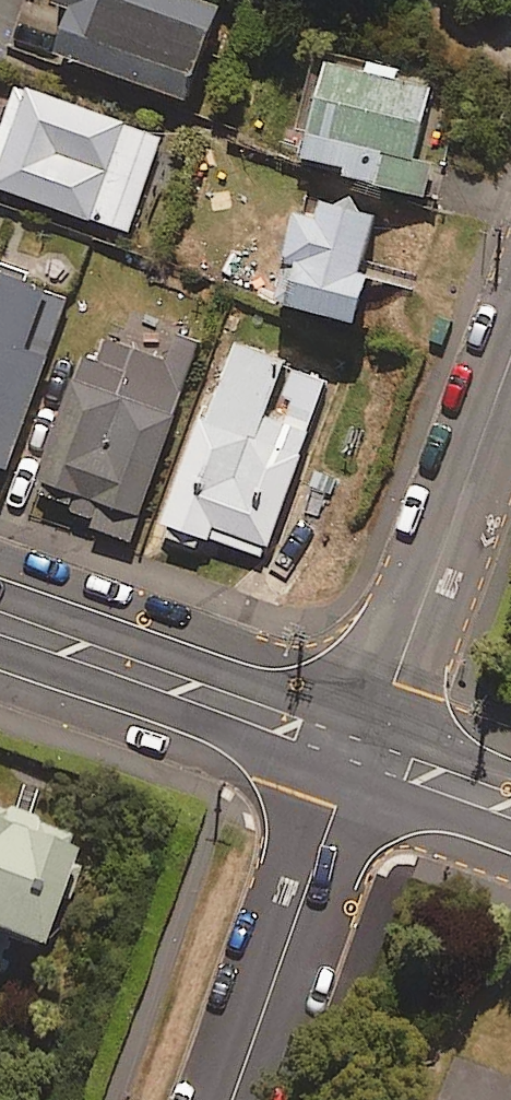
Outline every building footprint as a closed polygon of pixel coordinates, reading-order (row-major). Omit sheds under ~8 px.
[(209,0),(76,0),(79,1),(62,50),(190,97),(223,5),(209,0)] [(435,80),(336,56),(310,164),(427,193),(435,161),(417,157),(435,80)] [(25,85),(0,155),(0,184),(129,231),(164,136),(25,85)] [(381,211),(331,196),(325,218),(308,213),(283,296),(361,318),(374,273),(364,269),(381,211)] [(0,267),(0,448),(14,453),(71,292),(0,267)] [(200,342),(144,323),(136,347),(108,338),(99,363),(85,358),(41,488),(74,499),(69,516),(133,538),(200,342)] [(327,381),(237,349),(217,405),(208,402),(167,520),(266,555),(327,381)] [(0,979),(15,938),(42,948),(79,846),(0,817),(0,979)]
